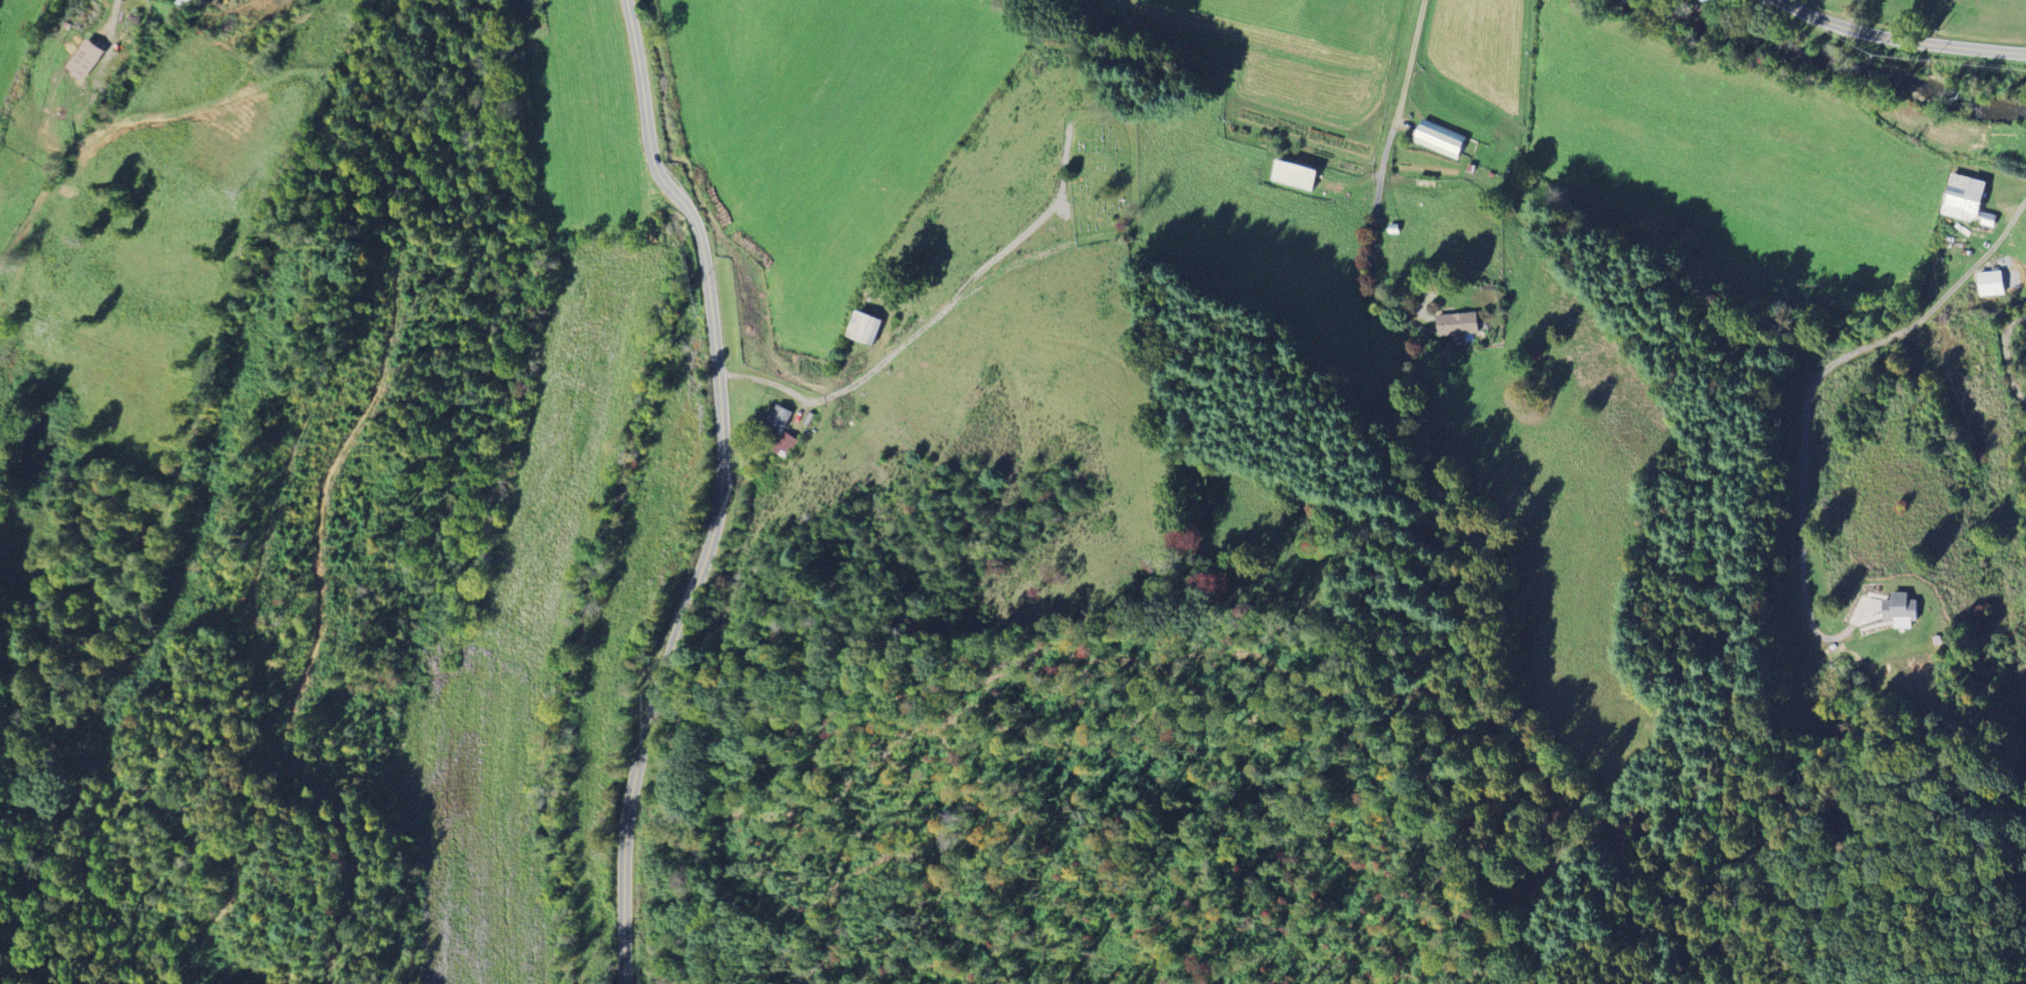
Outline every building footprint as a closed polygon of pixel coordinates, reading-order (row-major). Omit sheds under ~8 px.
[(1716,9),(1720,0),(1699,0),(1698,1),(1716,9)] [(83,80),(101,50),(83,39),(65,69),(83,80)] [(1412,141),(1456,160),(1466,138),(1422,119),(1412,141)] [(1316,171),(1275,160),(1270,181),(1311,191),(1316,171)] [(1985,182),(1949,174),(1941,215),(1993,227),(1996,215),(1979,212),(1985,182)] [(2003,295),(2002,272),(1976,273),(1977,296),(2003,295)] [(846,339),(875,346),(881,319),(852,312),(846,339)] [(1436,315),(1437,336),(1452,336),(1452,344),(1472,343),(1472,334),(1477,334),(1476,314),(1436,315)] [(782,434),(792,412),(776,405),(773,412),(768,410),(761,424),(782,434)] [(799,440),(782,433),(773,452),(784,457),(788,449),(794,451),(799,440)] [(1916,621),(1916,601),(1907,602),(1907,593),(1890,593),(1890,600),(1881,601),(1882,622),(1893,622),(1893,630),(1911,629),(1910,621),(1916,621)]
